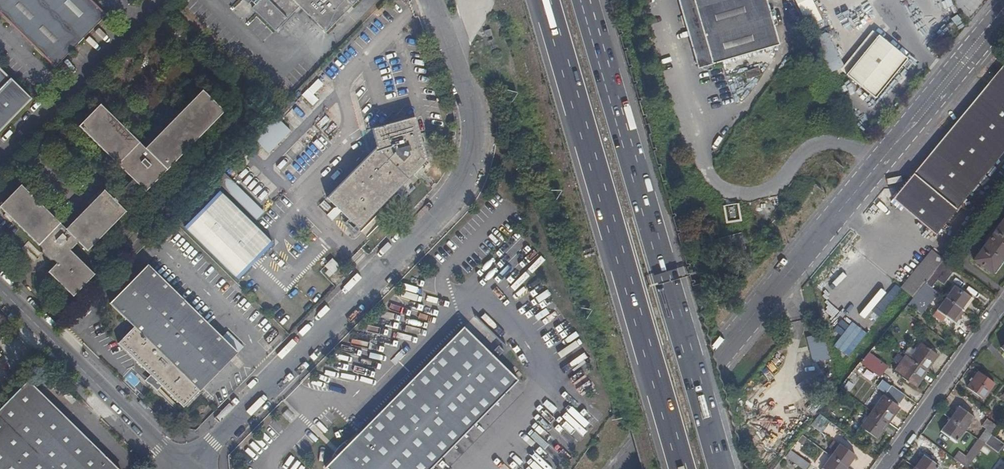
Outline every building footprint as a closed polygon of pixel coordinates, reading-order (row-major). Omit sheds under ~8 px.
[(11,25),(12,25),(15,28),(16,26),(34,43),(32,45),(35,48),(34,48),(55,68),(107,15),(93,0),(0,0),(0,14),(11,25)] [(275,31),(299,7),(326,33),(359,0),(243,0),(275,31)] [(779,45),(766,0),(683,0),(701,63),(702,65),(703,66),(705,66),(706,66),(779,45)] [(488,41),(493,40),(490,30),(484,32),(486,38),(487,37),(488,41)] [(876,37),(846,76),(875,99),(906,60),(876,37)] [(910,181),(953,216),(1003,153),(1003,66),(910,181)] [(761,75),(759,67),(744,72),(746,79),(761,75)] [(23,106),(24,107),(32,99),(0,68),(0,129),(23,106)] [(224,112),(203,90),(145,149),(100,104),(79,127),(127,174),(126,176),(126,183),(127,185),(113,199),(104,190),(66,229),(21,185),(0,206),(0,208),(41,249),(42,253),(50,260),(54,261),(56,264),(48,272),(73,297),(95,274),(70,250),(78,242),(87,251),(126,212),(117,203),(137,183),(145,192),(224,112)] [(275,117),(251,139),(266,154),(289,132),(275,117)] [(335,127),(325,117),(317,125),(327,135),(335,127)] [(359,229),(427,160),(415,117),(372,129),(377,147),(327,198),(359,229)] [(254,219),(262,211),(222,173),(215,181),(254,219)] [(891,202),(932,236),(953,216),(910,181),(891,202)] [(219,191),(184,227),(238,279),(273,243),(219,191)] [(974,258),(993,272),(1003,256),(1003,217),(974,258)] [(507,288),(539,254),(526,242),(494,276),(507,288)] [(330,276),(340,267),(332,259),(329,263),(325,266),(329,270),(326,273),(330,276)] [(943,259),(925,283),(931,287),(936,280),(944,285),(956,268),(943,259)] [(110,303),(134,327),(118,343),(183,408),(199,392),(208,383),(207,383),(217,373),(218,373),(238,353),(148,264),(110,303)] [(931,287),(925,283),(915,298),(914,297),(910,303),(921,310),(925,305),(921,302),(931,287)] [(954,285),(946,297),(960,308),(968,295),(954,285)] [(960,308),(961,309),(970,297),(968,295),(960,308)] [(955,323),(964,311),(961,309),(960,308),(946,297),(937,310),(955,323)] [(205,318),(208,314),(192,298),(188,302),(205,318)] [(326,468),(430,468),(515,382),(460,327),(323,466),(326,468)] [(805,337),(810,363),(827,360),(822,333),(805,337)] [(910,358),(926,370),(937,354),(921,343),(910,358)] [(496,358),(502,350),(496,345),(489,353),(496,358)] [(868,353),(860,363),(880,377),(887,367),(868,353)] [(910,358),(905,355),(894,371),(915,385),(926,370),(910,358)] [(996,384),(978,371),(967,387),(985,400),(996,384)] [(578,389),(588,381),(582,372),(571,380),(578,389)] [(851,374),(842,388),(862,401),(864,398),(853,391),(861,378),(856,375),(855,377),(851,374)] [(862,379),(852,387),(856,392),(860,389),(864,394),(870,389),(862,379)] [(0,410),(0,468),(118,468),(28,381),(0,410)] [(883,395),(872,411),(888,423),(899,407),(883,395)] [(959,406),(950,418),(965,429),(974,417),(959,406)] [(888,423),(872,411),(861,426),(877,438),(888,423)] [(820,414),(811,425),(822,433),(830,421),(820,414)] [(965,429),(950,418),(941,431),(956,442),(965,429)] [(987,428),(978,439),(984,443),(991,434),(997,426),(987,418),(982,425),(987,428)] [(984,443),(998,453),(1003,444),(991,434),(984,443)] [(969,453),(971,454),(975,457),(984,443),(978,439),(969,453)] [(840,444),(831,455),(845,465),(847,467),(855,455),(840,444)] [(786,456),(803,468),(807,468),(811,464),(791,450),(786,456)] [(819,468),(827,456),(822,452),(814,465),(819,468)] [(960,453),(955,460),(967,468),(971,461),(968,459),(960,453)] [(831,455),(823,468),(825,468),(842,468),(845,465),(831,455)] [(915,467),(917,468),(937,468),(939,466),(926,456),(924,455),(915,467)]
